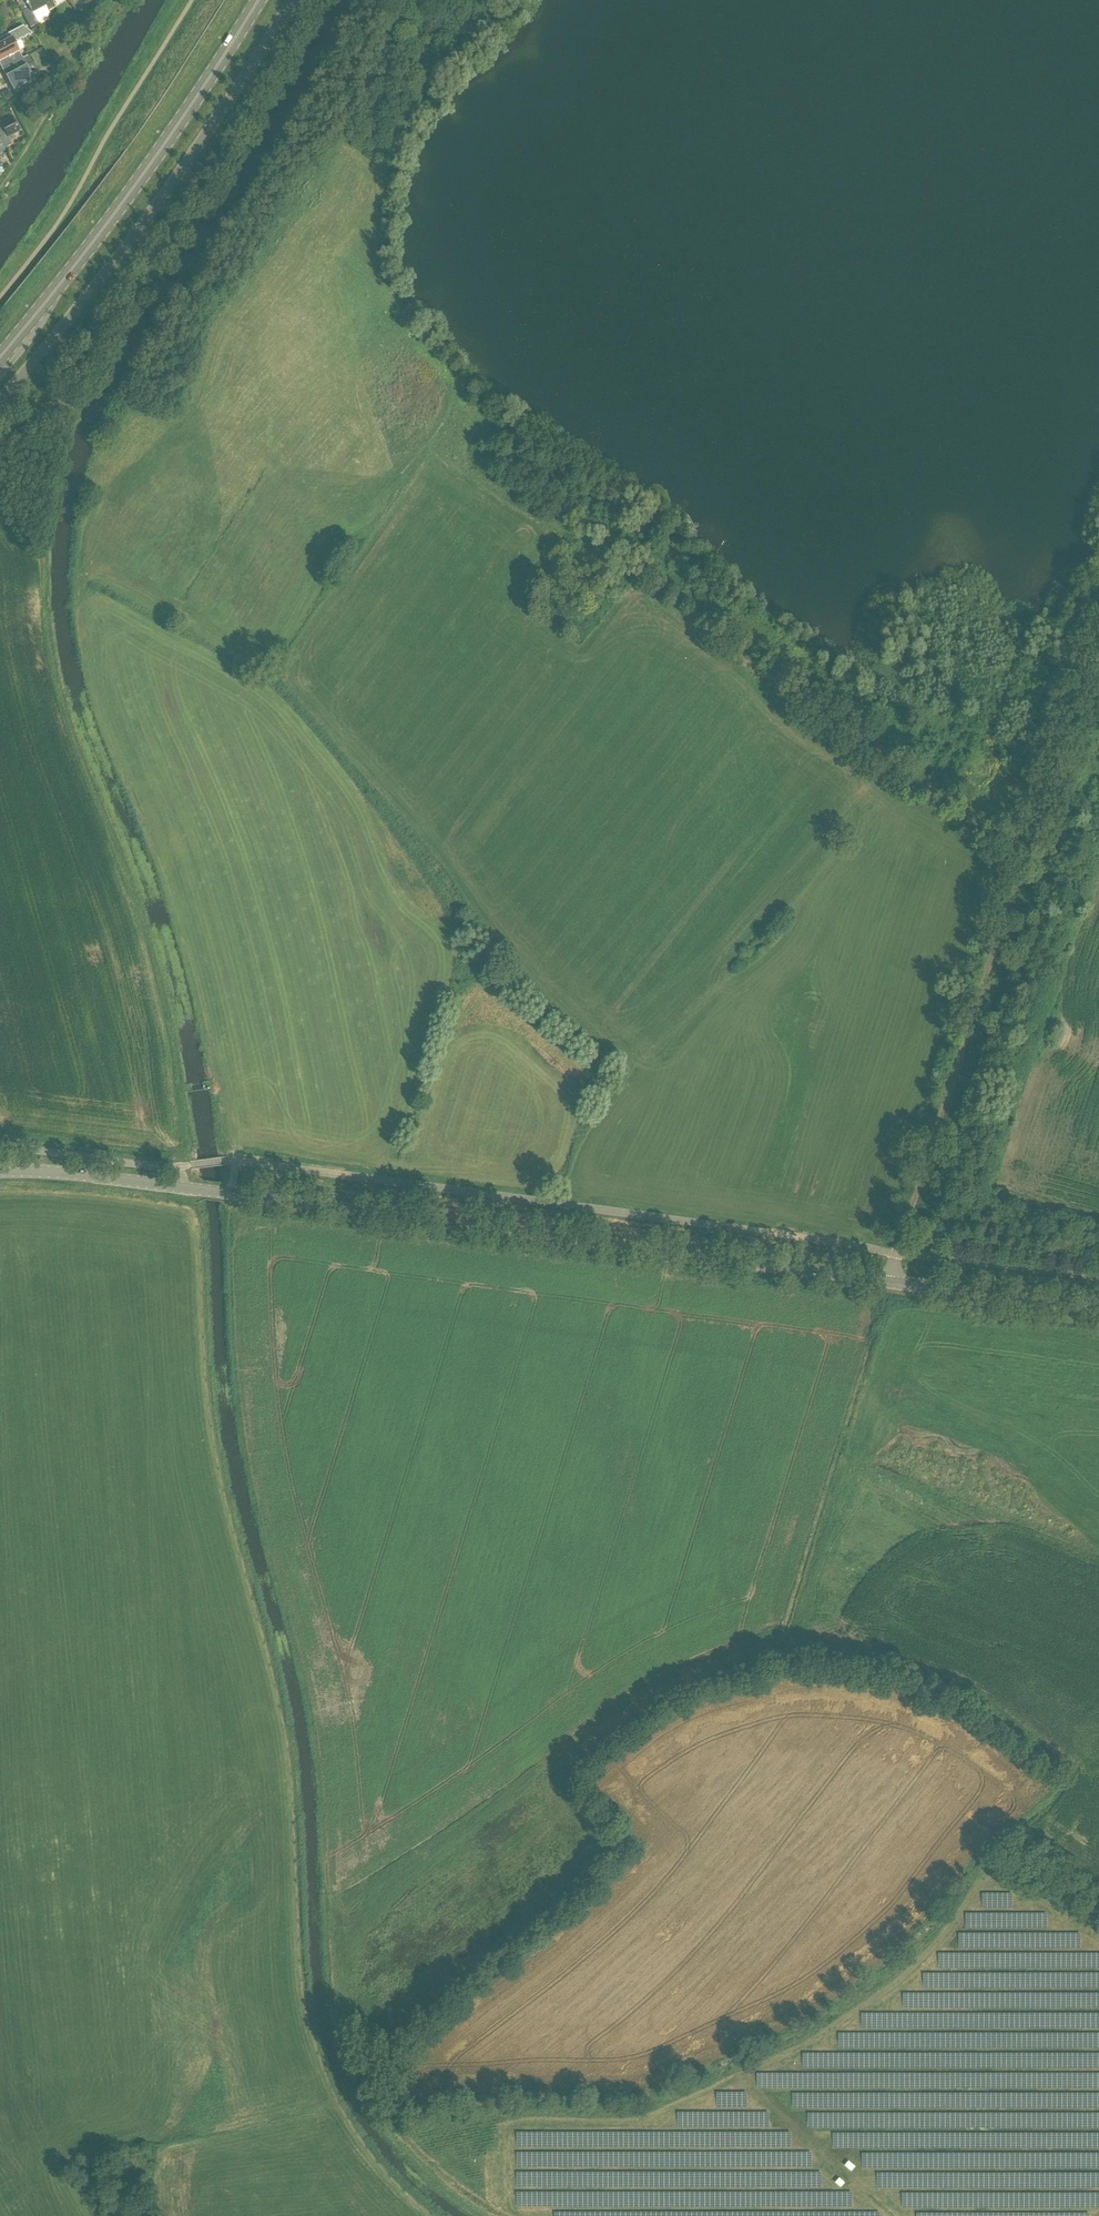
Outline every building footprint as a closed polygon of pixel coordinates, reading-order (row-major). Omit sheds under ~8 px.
[(49,11),(43,0),(15,0),(24,17),(30,28),(38,24),(32,13),(45,6),(48,11),(49,11)] [(49,11),(56,7),(53,2),(56,0),(43,0),(49,11)] [(32,34),(31,33),(32,33),(23,25),(0,38),(0,65),(2,69),(23,58),(14,42),(17,41),(17,42),(20,41),(19,39),(22,38),(23,39),(26,37),(25,36),(28,35),(29,36),(32,34)] [(23,58),(2,69),(13,90),(34,79),(27,65),(31,63),(28,56),(23,58)] [(1,143),(4,148),(11,144),(8,137),(19,131),(21,129),(15,116),(12,118),(11,116),(0,122),(0,140),(1,143)] [(4,160),(6,167),(13,165),(11,158),(4,160)]
